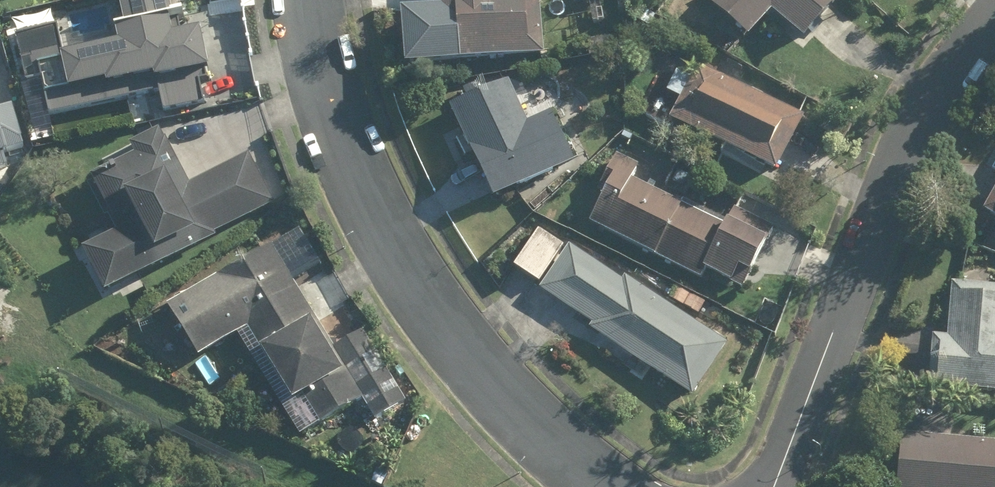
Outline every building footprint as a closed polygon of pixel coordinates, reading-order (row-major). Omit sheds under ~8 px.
[(44,111),(159,88),(163,108),(204,100),(201,84),(212,82),(197,7),(174,11),(172,0),(125,0),(130,25),(120,27),(123,39),(59,52),(53,22),(10,31),(20,83),(38,79),(44,111)] [(439,66),(542,61),(539,0),(436,0),(439,66)] [(706,1),(703,5),(743,42),(767,17),(796,43),(836,0),(705,0),(706,1)] [(801,123),(701,68),(692,83),(677,74),(665,94),(680,102),(669,122),(771,177),(801,123)] [(526,127),(505,83),(445,112),(488,204),(570,165),(547,117),(526,127)] [(10,141),(0,110),(0,144),(10,141)] [(186,188),(158,133),(124,150),(128,159),(84,182),(105,223),(124,213),(131,227),(77,254),(100,299),(163,267),(156,253),(190,236),(195,246),(273,206),(248,157),(186,188)] [(725,231),(638,183),(643,174),(616,158),(580,223),(692,284),(697,275),(725,291),(734,275),(745,281),(773,231),(736,211),(725,231)] [(979,215),(994,224),(994,185),(979,215)] [(283,411),(337,379),(313,339),(320,334),(268,247),(163,309),(194,360),(237,334),(283,411)] [(690,397),(725,343),(625,279),(622,284),(566,248),(538,291),(593,327),(590,332),(690,397)] [(927,386),(994,390),(994,289),(950,287),(947,341),(930,340),(927,386)] [(897,434),(892,486),(994,486),(994,443),(897,434)]
